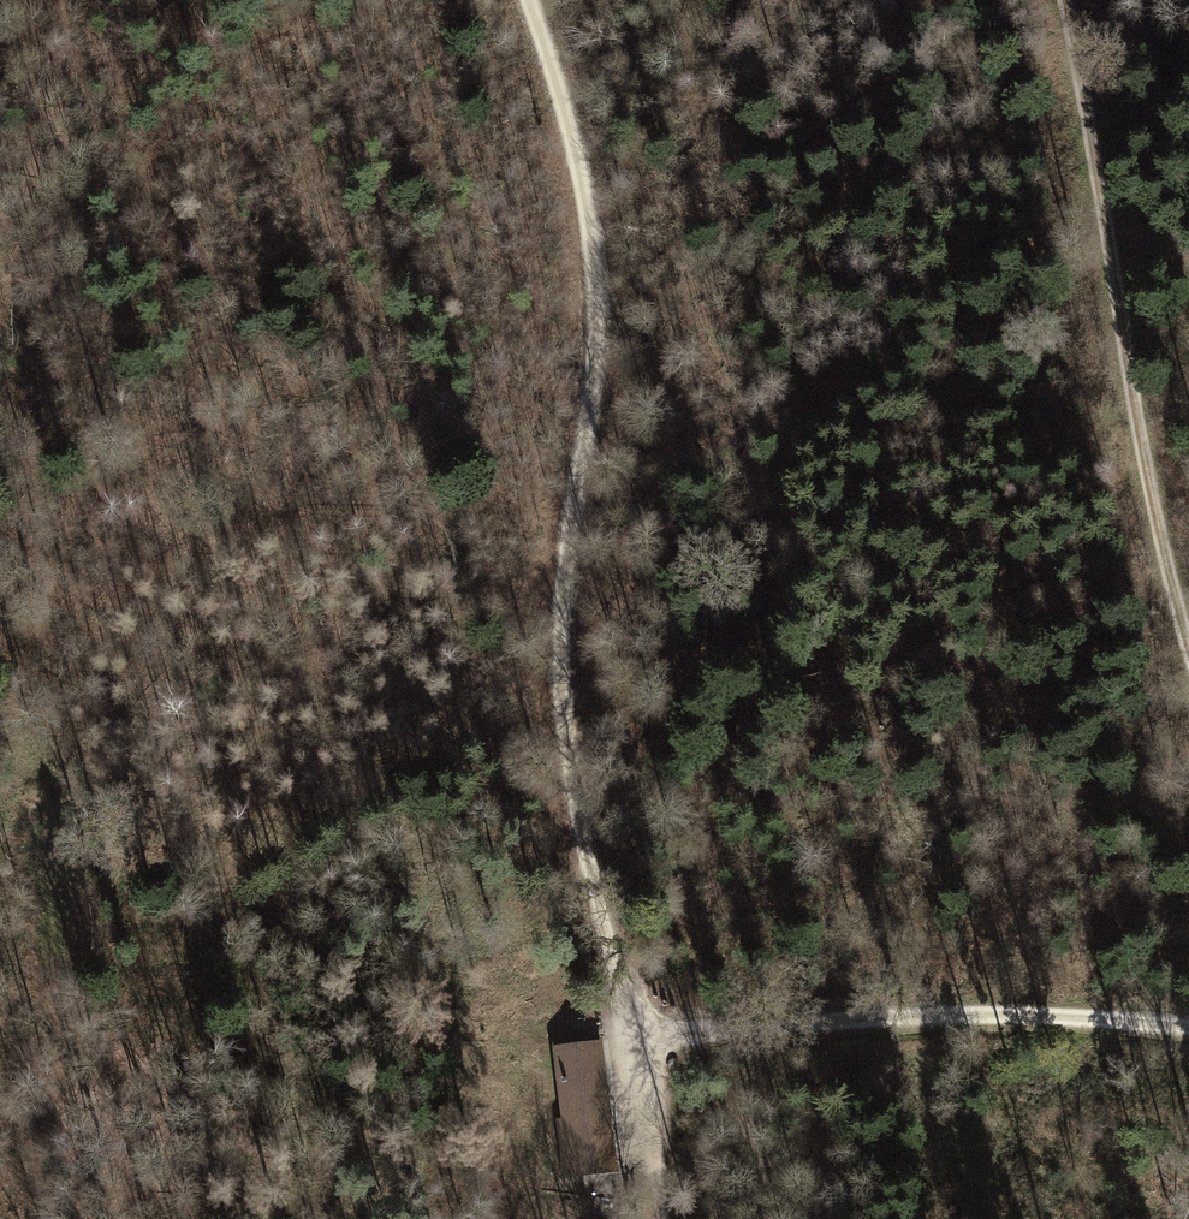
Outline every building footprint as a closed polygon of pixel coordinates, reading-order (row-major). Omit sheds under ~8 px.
[(599,1047),(556,1052),(563,1122),(558,1123),(562,1160),(611,1155),(599,1047)]
